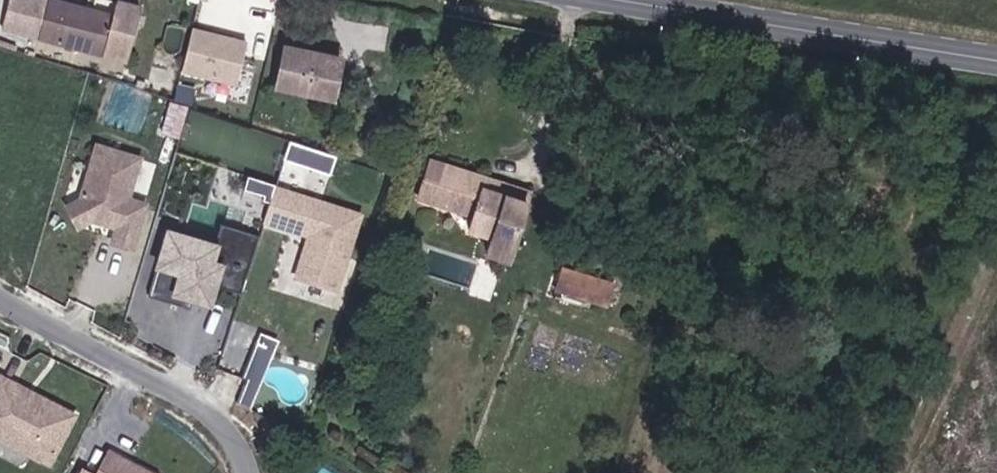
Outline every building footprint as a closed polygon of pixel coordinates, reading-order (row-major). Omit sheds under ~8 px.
[(133,53),(141,0),(116,0),(115,11),(109,50),(133,53)] [(108,55),(109,50),(115,11),(52,1),(47,44),(108,55)] [(182,72),(239,85),(250,37),(192,24),(182,72)] [(335,99),(343,54),(282,41),(277,88),(335,99)] [(180,135),(186,103),(169,100),(164,132),(180,135)] [(145,203),(125,197),(138,157),(88,141),(63,219),(106,233),(103,244),(127,251),(131,239),(132,240),(145,203)] [(326,191),(333,150),(286,143),(279,184),(326,191)] [(514,241),(527,199),(429,165),(415,205),(465,223),(461,239),(492,248),(497,234),(514,241)] [(288,281),(335,294),(347,249),(350,250),(361,207),(270,183),(258,226),(300,237),(288,281)] [(161,297),(204,309),(215,266),(209,264),(215,241),(156,226),(145,268),(167,274),(161,297)] [(561,266),(556,293),(612,304),(617,277),(561,266)] [(302,400),(255,396),(277,343),(278,336),(242,321),(235,321),(217,364),(247,377),(247,383),(239,401),(272,415),(301,417),(302,400)] [(0,377),(0,444),(51,467),(76,412),(0,377)] [(105,449),(93,472),(153,472),(105,449)]
